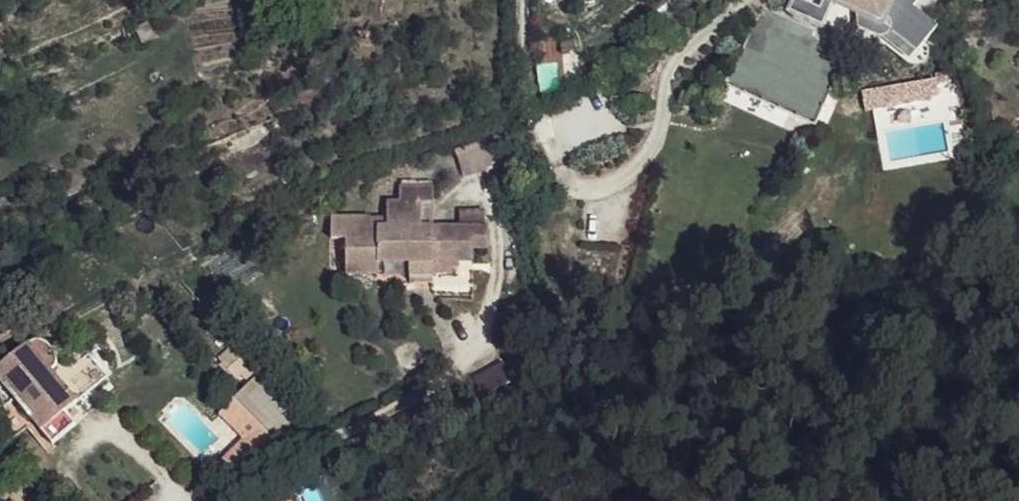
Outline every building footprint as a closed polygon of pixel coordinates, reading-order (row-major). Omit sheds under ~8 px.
[(833,0),(793,0),(788,14),(791,18),(794,22),(799,26),(804,28),(810,29),(815,29),(820,28),(833,0)] [(887,11),(880,26),(896,38),(918,55),(937,28),(913,10),(920,0),(862,0),(887,11)] [(815,126),(846,54),(816,39),(818,34),(748,4),(736,29),(750,36),(727,86),(815,126)] [(918,55),(896,38),(889,47),(912,64),(918,55)] [(945,73),(935,74),(938,85),(947,83),(945,73)] [(934,80),(927,81),(930,98),(937,97),(934,80)] [(927,81),(886,88),(889,107),(931,100),(930,98),(927,81)] [(432,187),(400,187),(400,200),(389,200),(389,218),(389,225),(369,224),(358,225),(358,237),(347,236),(347,272),(377,273),(378,262),(409,262),(432,263),(432,252),(452,252),(452,262),(472,262),(472,249),(486,250),(487,226),(484,226),(460,226),(432,226),(420,226),(420,202),(432,202),(432,187)] [(420,202),(420,226),(432,226),(432,202),(420,202)] [(460,211),(460,226),(484,226),(484,211),(460,211)] [(432,263),(409,262),(409,275),(432,275),(432,263)] [(0,370),(0,399),(8,409),(18,401),(49,439),(73,420),(68,413),(108,381),(90,359),(61,382),(53,372),(58,367),(60,359),(58,351),(52,344),(45,341),(36,342),(30,347),(0,370)] [(502,362),(474,378),(483,394),(511,378),(502,362)] [(228,485),(296,419),(294,417),(281,404),(257,380),(220,417),(243,440),(212,469),(228,485)] [(281,404),(294,417),(301,411),(288,397),(281,404)]
